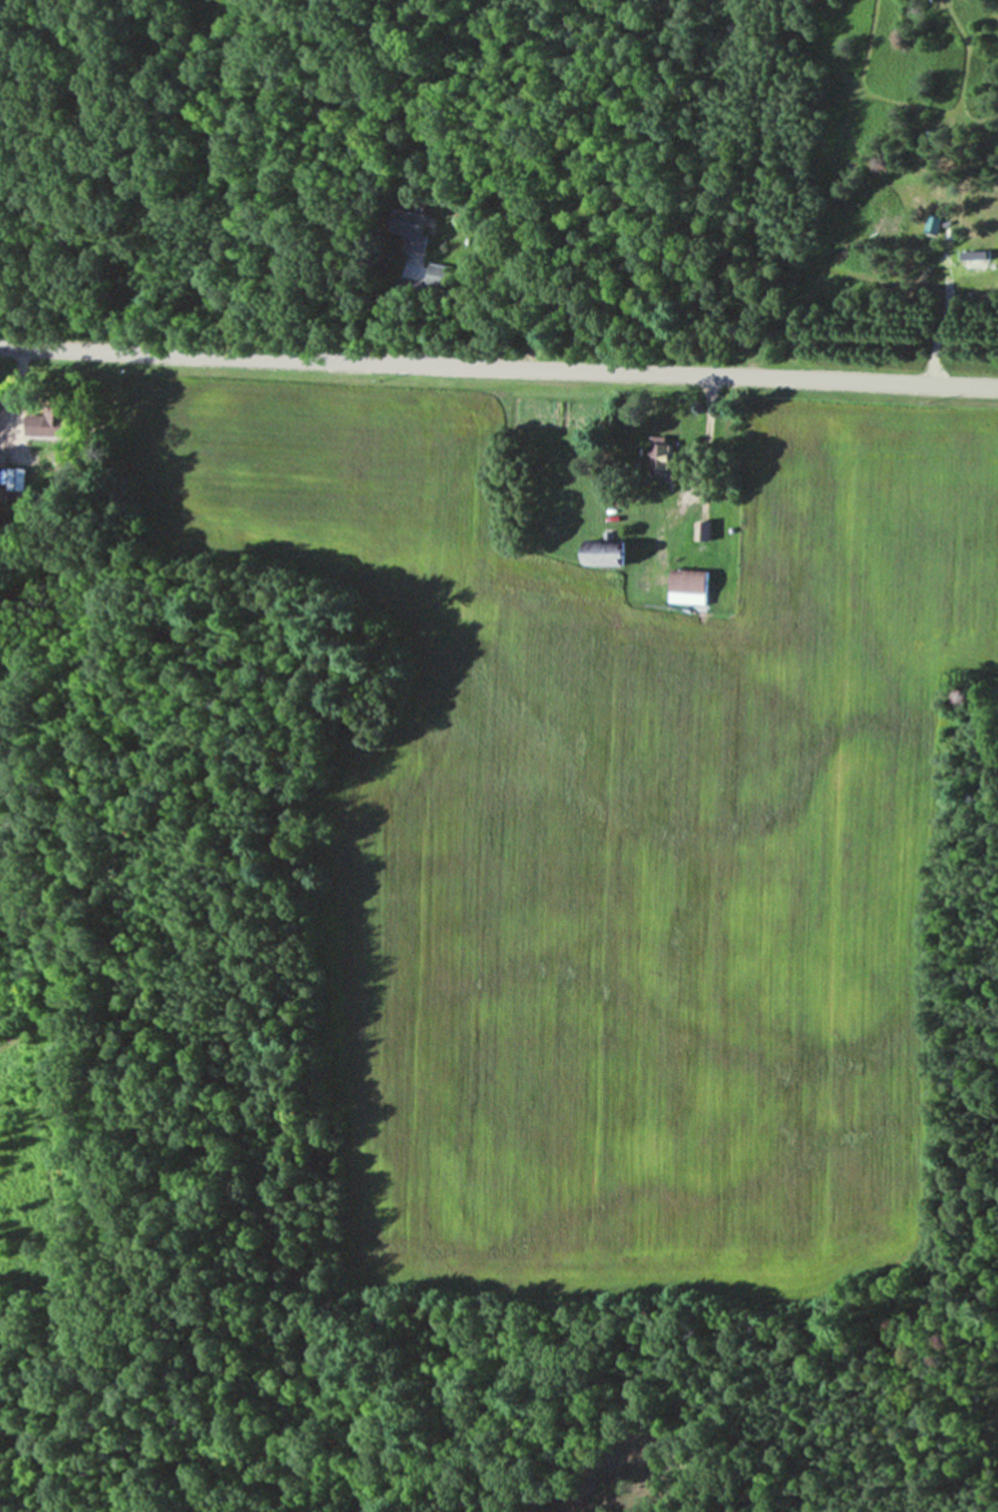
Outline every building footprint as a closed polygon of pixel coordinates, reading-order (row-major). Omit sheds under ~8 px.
[(48,406),(48,437),(73,437),(73,406),(48,406)] [(654,437),(654,461),(669,461),(669,437),(654,437)] [(22,491),(23,469),(4,469),(4,491),(22,491)] [(711,591),(711,571),(673,572),(673,591),(711,591)]
